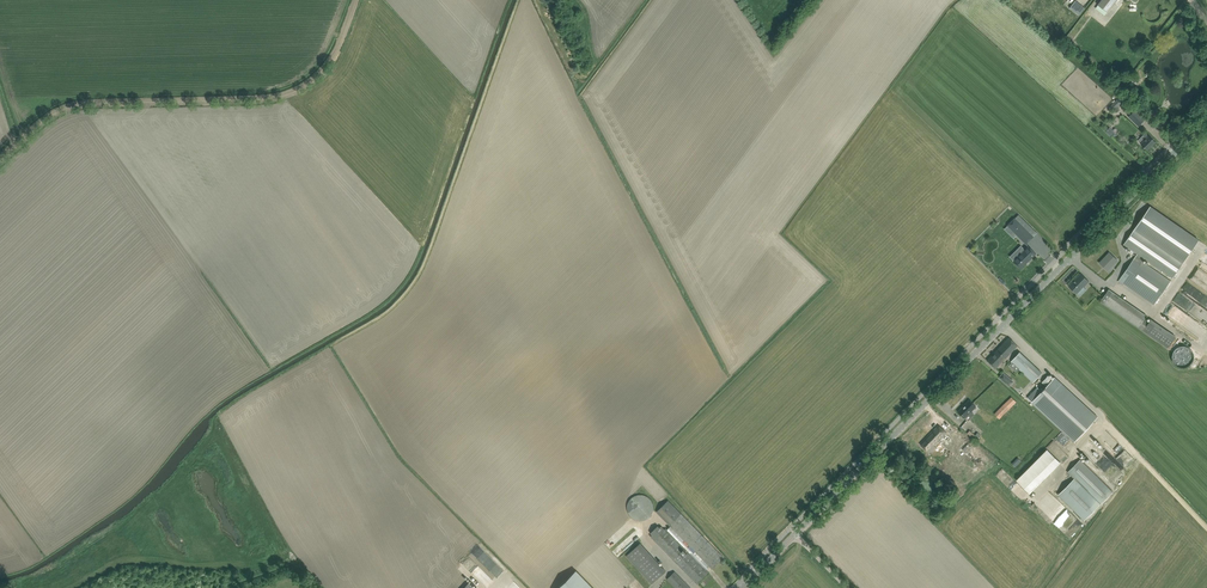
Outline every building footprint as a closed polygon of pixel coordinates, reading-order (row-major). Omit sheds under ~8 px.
[(1085,8),(1076,0),(1075,0),(1069,7),(1079,15),(1085,8)] [(1098,5),(1107,12),(1108,12),(1117,0),(1102,0),(1098,5)] [(1115,109),(1123,101),(1119,97),(1112,105),(1115,109)] [(1136,109),(1129,117),(1138,126),(1146,119),(1136,109)] [(1110,127),(1106,132),(1111,136),(1115,132),(1110,127)] [(1138,140),(1141,144),(1147,150),(1155,142),(1149,136),(1146,132),(1138,140)] [(1150,207),(1124,244),(1137,254),(1136,255),(1143,260),(1144,258),(1173,278),(1184,262),(1199,240),(1150,207)] [(1033,237),(1014,218),(1007,225),(1026,244),(1033,237)] [(1036,254),(1028,246),(1013,261),(1021,269),(1036,254)] [(1110,252),(1100,263),(1108,270),(1116,262),(1112,258),(1114,256),(1110,252)] [(1142,261),(1143,260),(1136,255),(1119,280),(1154,304),(1171,281),(1142,261)] [(1089,281),(1081,273),(1069,286),(1077,294),(1084,287),(1089,281)] [(1101,302),(1143,331),(1168,348),(1176,336),(1152,319),(1150,322),(1145,319),(1147,315),(1109,289),(1101,302)] [(1199,320),(1205,311),(1179,293),(1173,302),(1199,320)] [(1190,331),(1197,322),(1172,305),(1166,314),(1190,331)] [(1017,345),(1014,342),(1009,338),(988,360),(996,368),(1017,345)] [(1035,382),(1042,373),(1019,353),(1011,362),(1035,382)] [(1000,377),(1010,386),(1014,382),(1004,373),(1000,377)] [(1037,387),(1028,398),(1032,402),(1031,403),(1062,431),(1074,442),(1081,434),(1098,417),(1055,377),(1053,379),(1049,375),(1042,382),(1046,386),(1043,389),(1041,388),(1040,389),(1037,387)] [(1000,419),(1017,402),(1012,397),(995,414),(1000,419)] [(970,400),(958,412),(965,418),(976,406),(970,400)] [(991,418),(995,413),(989,409),(985,413),(991,418)] [(920,444),(925,448),(929,453),(936,447),(934,445),(940,439),(940,440),(947,433),(938,425),(936,427),(937,427),(935,429),(934,429),(920,444)] [(970,430),(968,432),(976,439),(980,434),(978,432),(976,435),(970,430)] [(1067,448),(1073,442),(1062,431),(1056,438),(1067,448)] [(973,449),(969,453),(971,456),(969,457),(972,460),(978,455),(973,449)] [(1030,494),(1061,463),(1048,449),(1017,481),(1030,494)] [(1021,453),(1011,463),(1015,467),(1025,457),(1021,453)] [(1058,494),(1084,520),(1113,491),(1080,459),(1068,471),(1074,478),(1058,494)] [(637,495),(634,496),(632,497),(631,499),(630,500),(629,501),(628,504),(628,505),(627,507),(627,509),(628,511),(629,514),(630,515),(632,517),(633,519),(635,520),(637,520),(639,521),(640,521),(642,521),(645,520),(647,519),(649,518),(650,517),(651,516),(652,514),(653,512),(653,510),(654,509),(654,506),(653,505),(652,502),(651,500),(650,498),(648,497),(646,496),(644,495),(641,495),(639,495),(637,495)] [(657,511),(671,526),(667,529),(666,528),(665,529),(661,526),(660,527),(658,526),(651,533),(652,535),(651,536),(697,583),(709,572),(706,570),(710,566),(712,568),(724,557),(720,553),(681,513),(668,500),(657,511)] [(640,543),(627,556),(652,584),(666,571),(640,543)] [(557,587),(593,587),(576,570),(557,587)] [(667,579),(676,587),(691,587),(675,572),(667,579)]
